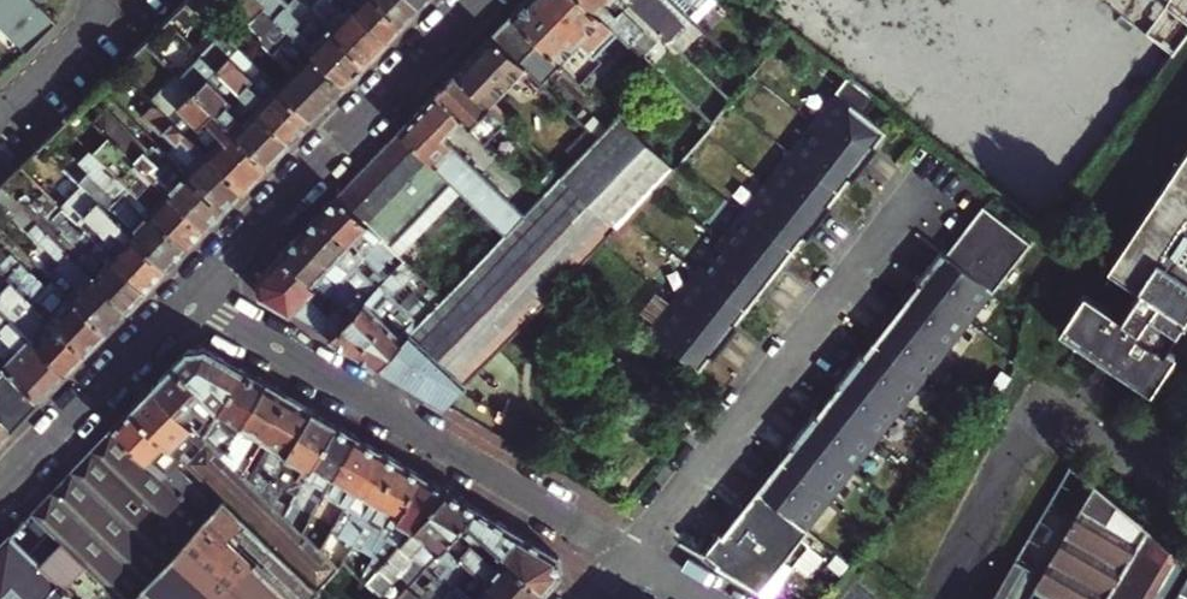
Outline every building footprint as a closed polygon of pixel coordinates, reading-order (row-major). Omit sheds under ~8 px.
[(28,50),(58,20),(39,0),(0,0),(0,21),(28,50)] [(346,84),(317,55),(273,12),(261,0),(192,0),(212,21),(229,4),(262,37),(260,40),(291,72),(277,85),(312,119),(346,84)] [(348,42),(312,7),(302,17),(285,0),(261,0),(273,12),(317,55),(346,84),(367,62),(348,42)] [(359,11),(348,0),(319,0),(312,7),(348,42),(367,62),(389,40),(359,11)] [(383,1),(382,0),(348,0),(359,11),(389,40),(405,23),(383,1)] [(413,0),(382,0),(383,1),(405,23),(420,7),(413,0)] [(596,53),(618,30),(616,28),(598,11),(586,0),(527,0),(493,35),(524,66),(543,85),(563,63),(581,80),(602,59),(596,53)] [(637,5),(632,0),(586,0),(598,11),(616,28),(637,5)] [(663,0),(632,0),(637,5),(682,48),(689,41),(692,32),(676,17),(678,15),(663,0)] [(684,8),(676,0),(663,0),(678,15),(684,8)] [(707,3),(704,0),(698,0),(696,2),(702,8),(707,3)] [(203,53),(215,41),(224,32),(217,25),(196,47),(203,53)] [(511,116),(494,98),(524,66),(493,35),(457,72),(505,119),(507,121),(511,116)] [(291,140),(312,119),(277,85),(261,69),(253,78),(215,41),(203,53),(240,90),(268,118),(291,140)] [(291,140),(268,118),(240,90),(231,100),(193,63),(180,75),(216,111),(269,163),(291,140)] [(486,139),(505,119),(457,72),(438,92),(472,125),(486,139)] [(245,188),(269,163),(216,111),(180,75),(179,74),(166,87),(183,104),(171,115),(180,124),(225,169),(245,188)] [(884,98),(856,76),(651,326),(700,366),(714,350),(737,321),(758,296),(760,294),(762,296),(788,264),(785,262),(788,259),(807,235),(810,237),(817,229),(830,213),(836,206),(833,204),(862,169),(888,136),(892,131),(871,114),(884,98)] [(245,188),(225,169),(180,124),(171,115),(149,94),(135,81),(123,93),(126,95),(143,112),(165,133),(168,131),(171,134),(179,142),(169,152),(204,186),(226,208),(245,188)] [(97,121),(109,109),(117,101),(103,87),(83,107),(97,121)] [(506,232),(543,194),(536,187),(493,146),(475,166),(443,135),(449,129),(459,139),(472,125),(438,92),(401,130),(429,158),(453,181),(506,232)] [(138,116),(143,112),(126,95),(122,100),(138,116)] [(226,208),(204,186),(169,152),(159,162),(148,151),(150,148),(109,109),(97,121),(105,129),(111,135),(137,161),(171,193),(207,228),(226,208)] [(445,405),(492,356),(600,243),(617,226),(621,230),(674,169),(618,115),(562,174),(543,194),(506,232),(444,297),(412,330),(378,366),(445,405)] [(385,146),(414,175),(429,158),(401,130),(385,146)] [(161,144),(169,152),(179,142),(171,134),(161,144)] [(207,228),(171,193),(137,161),(111,135),(94,152),(190,245),(207,228)] [(148,151),(159,162),(169,152),(161,144),(157,141),(150,148),(148,151)] [(399,191),(414,175),(385,146),(369,162),(399,191)] [(169,267),(190,245),(94,152),(92,149),(81,161),(91,170),(80,181),(89,190),(132,231),(169,267)] [(1176,287),(1186,269),(1186,156),(1113,263),(1143,284),(1123,312),(1088,288),(1079,302),(1141,342),(1176,287)] [(338,194),(391,246),(453,181),(429,158),(414,175),(399,191),(384,207),(354,178),(338,194)] [(384,207),(399,191),(369,162),(354,178),(384,207)] [(148,289),(169,267),(132,231),(89,190),(80,181),(65,167),(57,175),(75,194),(72,196),(92,214),(109,231),(99,241),(148,289)] [(536,187),(543,194),(562,174),(555,167),(536,187)] [(38,220),(3,186),(0,189),(0,198),(31,228),(38,220)] [(404,260),(391,246),(338,194),(320,214),(338,232),(364,258),(371,251),(376,256),(389,268),(382,275),(386,279),(404,260)] [(82,224),(92,214),(72,196),(63,206),(65,207),(82,224)] [(47,212),(53,218),(65,207),(63,206),(57,200),(47,212)] [(129,308),(148,289),(99,241),(82,224),(65,207),(53,218),(65,229),(88,251),(79,259),(129,308)] [(1031,240),(989,207),(986,211),(963,240),(951,255),(946,251),(932,268),(922,282),(924,284),(919,290),(914,296),(912,294),(886,326),(889,328),(885,333),(861,363),(840,389),(823,410),(820,414),(818,412),(792,444),(795,446),(792,450),(773,473),(771,471),(765,478),(745,503),(748,505),(730,527),(725,534),(722,532),(702,556),(771,597),(811,546),(802,539),(1031,240)] [(363,269),(358,264),(364,258),(338,232),(320,214),(300,234),(345,277),(367,299),(386,279),(382,275),(376,281),(372,277),(363,269)] [(108,331),(129,308),(79,259),(56,237),(38,220),(31,228),(67,264),(60,271),(62,274),(56,280),(93,316),(108,331)] [(79,259),(88,251),(65,229),(56,237),(79,259)] [(367,299),(345,277),(300,234),(282,253),(325,296),(332,289),(337,294),(344,301),(351,307),(344,315),(348,318),(367,299)] [(13,255),(0,243),(0,267),(13,255)] [(364,258),(369,262),(376,256),(371,251),(364,258)] [(330,314),(323,307),(330,301),(325,296),(282,253),(259,277),(260,294),(331,336),(348,318),(344,315),(337,307),(330,314)] [(93,316),(56,280),(47,289),(13,255),(0,267),(0,268),(13,281),(58,324),(86,352),(108,331),(93,316)] [(363,269),(369,262),(364,258),(358,264),(363,269)] [(355,351),(372,334),(401,303),(395,297),(413,278),(420,284),(425,279),(404,260),(386,279),(367,299),(348,318),(331,336),(355,351)] [(1176,287),(1141,342),(1079,302),(1063,324),(1152,386),(1177,349),(1167,343),(1186,315),(1186,269),(1176,287)] [(372,277),(376,281),(382,275),(378,271),(372,277)] [(355,351),(378,366),(412,330),(444,297),(425,279),(420,284),(426,291),(408,310),(401,303),(372,334),(355,351)] [(86,352),(58,324),(13,281),(0,295),(0,296),(41,335),(35,341),(67,372),(86,352)] [(325,296),(330,301),(337,294),(332,289),(325,296)] [(337,307),(344,315),(351,307),(344,301),(337,307)] [(67,372),(35,341),(0,307),(0,357),(24,381),(42,398),(67,372)] [(205,436),(222,408),(244,370),(207,347),(189,349),(153,386),(192,424),(199,431),(205,436)] [(24,381),(0,357),(0,442),(11,430),(42,398),(24,381)] [(225,455),(241,427),(267,383),(244,370),(222,408),(205,436),(225,455)] [(243,473),(263,438),(288,395),(267,383),(241,427),(225,455),(243,473)] [(183,434),(189,428),(192,424),(153,386),(132,408),(156,431),(185,458),(189,462),(207,445),(201,439),(194,445),(183,434)] [(265,495),(285,460),(313,411),(288,395),(263,438),(243,473),(265,495)] [(184,471),(179,465),(185,458),(156,431),(132,408),(114,427),(140,453),(173,485),(206,516),(217,505),(194,484),(196,482),(184,471)] [(298,492),(310,471),(337,425),(313,411),(285,460),(265,495),(276,506),(284,492),(284,483),(298,492)] [(318,504),(336,474),(357,437),(337,425),(310,471),(298,492),(293,501),(302,507),(304,509),(310,499),(318,504)] [(33,511),(64,540),(108,583),(116,591),(124,598),(309,598),(319,587),(280,550),(225,497),(217,505),(206,516),(173,485),(140,453),(114,427),(33,511)] [(285,514),(276,506),(265,495),(243,473),(225,455),(205,436),(199,431),(199,437),(201,439),(207,445),(189,462),(191,464),(203,476),(225,497),(280,550),(319,587),(321,586),(338,567),(331,560),(321,550),(312,542),(293,523),(285,514)] [(346,508),(351,499),(379,450),(357,437),(336,474),(318,504),(314,512),(321,516),(317,522),(322,525),(312,542),(321,550),(333,531),(346,508)] [(367,521),(375,506),(401,463),(379,450),(351,499),(346,508),(352,512),(339,535),(344,538),(353,544),(367,521)] [(184,471),(191,464),(189,462),(185,458),(179,465),(184,471)] [(370,568),(383,546),(401,516),(424,476),(401,463),(375,506),(367,521),(374,525),(360,548),(367,552),(355,572),(362,580),(370,568)] [(1062,541),(1096,484),(1072,464),(993,598),(1028,598),(1062,541)] [(217,505),(225,497),(203,476),(196,482),(194,484),(217,505)] [(391,553),(408,534),(447,490),(424,476),(401,516),(383,546),(391,553)] [(1111,588),(1147,527),(1121,505),(1096,484),(1062,541),(1028,598),(1105,598),(1111,588)] [(417,577),(427,565),(446,544),(464,525),(478,508),(447,490),(408,534),(391,553),(374,572),(372,575),(380,583),(385,578),(393,585),(401,575),(410,584),(417,577)] [(313,514),(314,512),(318,504),(310,499),(304,509),(313,514)] [(285,514),(293,523),(302,507),(293,501),(285,514)] [(333,531),(339,535),(352,512),(346,508),(333,531)] [(562,573),(559,556),(512,528),(478,508),(464,525),(471,531),(475,527),(499,549),(546,591),(562,573)] [(353,544),(360,548),(374,525),(367,521),(353,544)] [(546,591),(499,549),(492,558),(467,536),(471,531),(464,525),(446,544),(468,563),(508,598),(509,598),(539,598),(546,591)] [(492,558),(499,549),(475,527),(471,531),(467,536),(492,558)] [(1186,580),(1186,561),(1147,527),(1111,588),(1105,598),(1176,598),(1186,580)] [(64,540),(42,563),(12,533),(0,545),(0,598),(92,598),(108,583),(64,540)] [(338,567),(343,562),(353,544),(344,538),(331,560),(338,567)] [(508,598),(468,563),(446,544),(427,565),(433,570),(440,561),(447,568),(459,579),(452,587),(465,598),(509,598),(508,598)] [(321,586),(333,597),(355,572),(343,562),(338,567),(321,586)] [(452,587),(439,576),(433,570),(427,565),(417,577),(431,589),(441,598),(465,598),(452,587)] [(365,582),(372,575),(374,572),(370,568),(362,580),(365,582)] [(452,587),(459,579),(447,568),(439,576),(452,587)] [(402,593),(393,585),(385,578),(380,583),(372,575),(365,582),(383,598),(384,598),(397,598),(399,596),(402,593)] [(1176,598),(1186,598),(1186,580),(1176,598)] [(108,583),(92,598),(108,598),(116,591),(108,583)] [(423,597),(409,585),(402,593),(399,596),(402,598),(425,598),(423,597)] [(441,598),(431,589),(423,597),(425,598),(441,598)]
